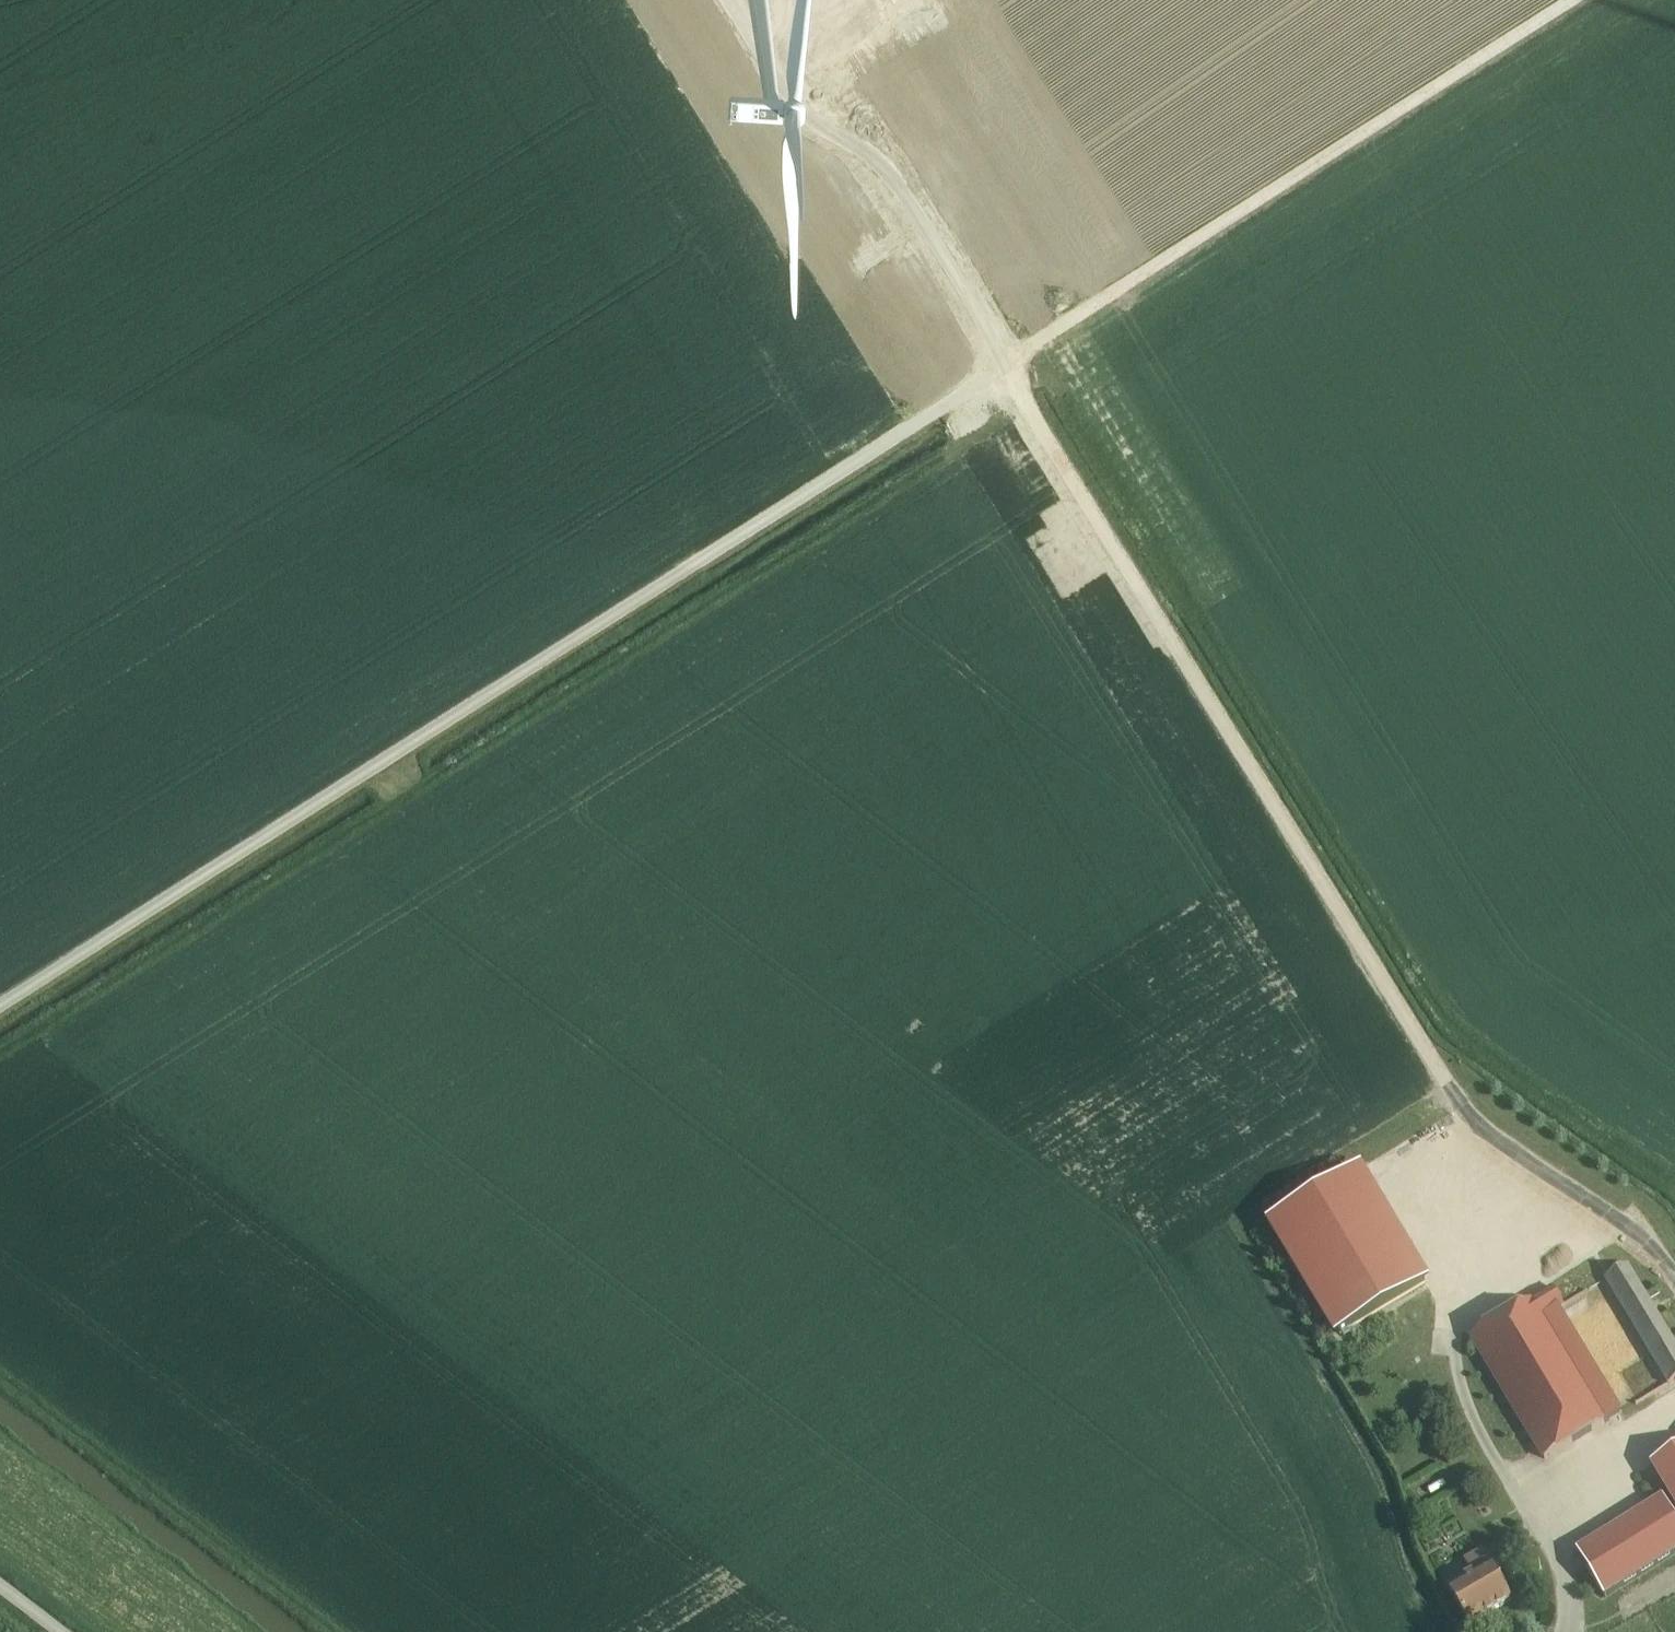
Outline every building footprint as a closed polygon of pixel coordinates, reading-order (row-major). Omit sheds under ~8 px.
[(1430,1281),(1362,1167),(1267,1224),(1334,1338),(1430,1281)] [(1579,1254),(1585,1262),(1602,1251),(1595,1242),(1579,1254)] [(1674,1380),(1674,1344),(1628,1265),(1605,1279),(1668,1385),(1674,1380)] [(1544,1459),(1545,1459),(1604,1423),(1542,1318),(1563,1305),(1553,1288),(1471,1337),(1544,1459)] [(1651,1466),(1674,1506),(1674,1451),(1651,1466)] [(1605,1596),(1674,1553),(1674,1520),(1662,1499),(1577,1552),(1604,1597),(1605,1596)] [(1470,1576),(1448,1589),(1469,1625),(1510,1601),(1483,1554),(1463,1565),(1470,1576)]
